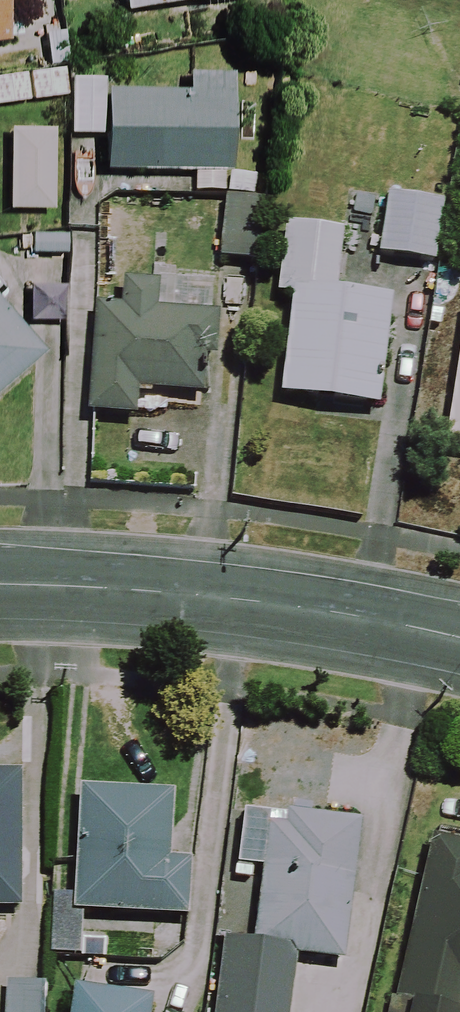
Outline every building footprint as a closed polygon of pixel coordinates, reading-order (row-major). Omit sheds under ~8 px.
[(121,14),(208,0),(119,0),(121,14)] [(59,72),(0,80),(0,108),(63,100),(59,72)] [(249,199),(250,180),(223,179),(226,96),(102,92),(103,81),(68,80),(66,133),(101,135),(99,172),(194,175),(194,197),(249,199)] [(48,133),(6,132),(5,212),(47,212),(48,133)] [(437,206),(384,200),(377,260),(430,266),(437,206)] [(254,208),(217,206),(213,263),(250,266),(254,208)] [(337,236),(283,230),(275,298),(288,300),(277,400),(373,411),(385,304),(330,298),(337,236)] [(155,309),(156,288),(97,284),(88,418),(133,422),(134,395),(202,400),(208,313),(155,309)] [(45,355),(0,308),(0,397),(45,355)] [(440,452),(459,456),(459,316),(440,452)] [(20,779),(0,778),(0,913),(16,913),(20,779)] [(166,800),(79,794),(72,915),(179,922),(182,865),(162,863),(166,800)] [(266,828),(259,892),(227,889),(215,1011),(288,1011),(290,992),(339,997),(357,812),(285,805),(282,830),(266,828)] [(425,842),(396,1011),(459,1011),(459,848),(425,842)] [(68,992),(66,1011),(146,1011),(147,1001),(68,992)] [(41,995),(0,994),(0,1011),(41,1011),(41,995)]
